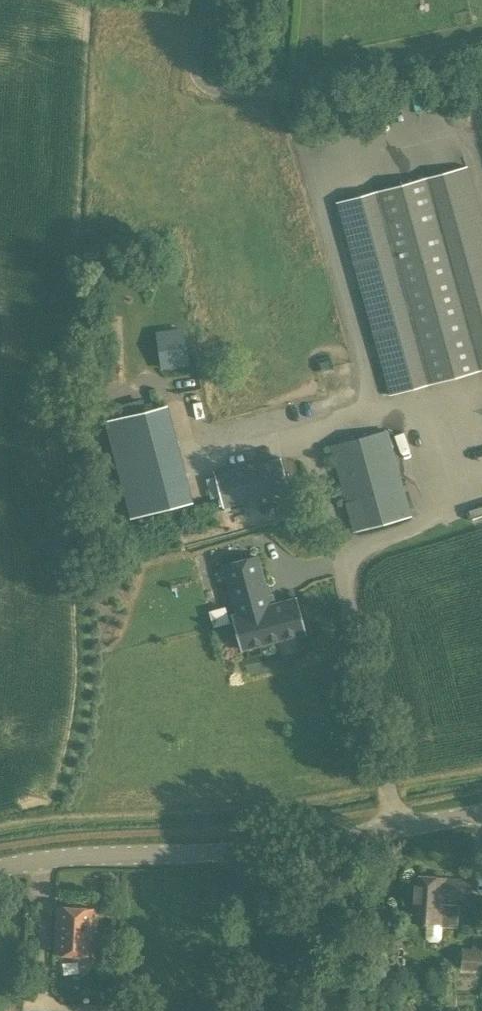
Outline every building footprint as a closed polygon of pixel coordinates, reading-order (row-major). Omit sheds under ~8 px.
[(418,179),(336,201),(388,395),(472,372),(481,370),(481,223),(466,166),(418,179)] [(187,367),(182,332),(155,336),(160,371),(187,367)] [(131,519),(192,502),(164,403),(103,420),(131,519)] [(353,532),(412,515),(388,429),(330,445),(353,532)] [(280,459),(214,476),(222,509),(288,492),(280,459)] [(241,651),(306,633),(296,596),(271,602),(258,554),(221,564),(234,612),(231,613),(241,651)] [(206,608),(221,604),(218,590),(202,593),(206,608)] [(224,604),(207,609),(212,626),(229,621),(224,604)] [(406,919),(427,921),(426,937),(429,940),(437,941),(441,938),(442,926),(457,927),(459,903),(443,902),(443,896),(470,897),(472,881),(409,877),(406,919)] [(91,953),(93,908),(58,906),(56,952),(91,953)] [(460,968),(481,970),(481,934),(473,933),(472,948),(462,947),(460,968)]
